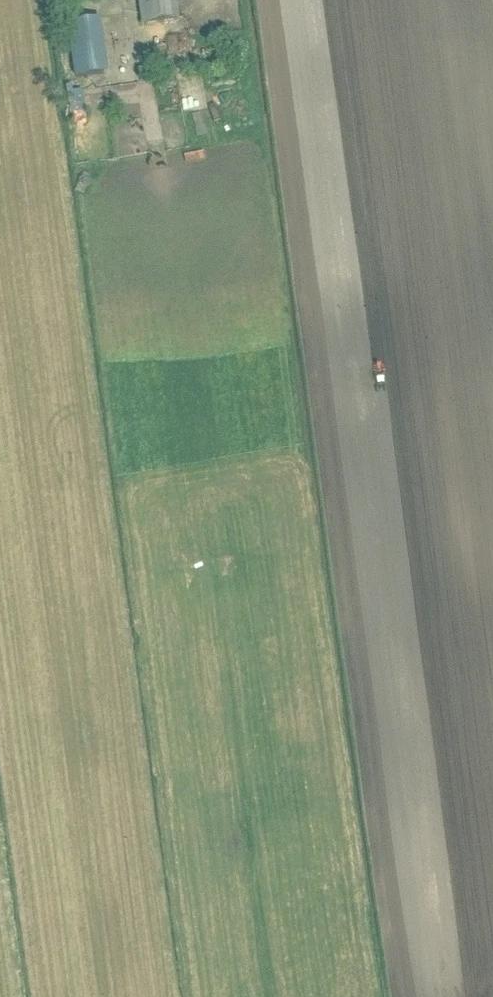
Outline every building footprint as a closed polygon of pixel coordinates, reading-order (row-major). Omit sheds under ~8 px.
[(176,0),(139,0),(143,27),(179,21),(176,0)] [(66,29),(84,23),(80,13),(62,19),(66,29)] [(129,159),(143,166),(149,154),(134,147),(129,159)]
